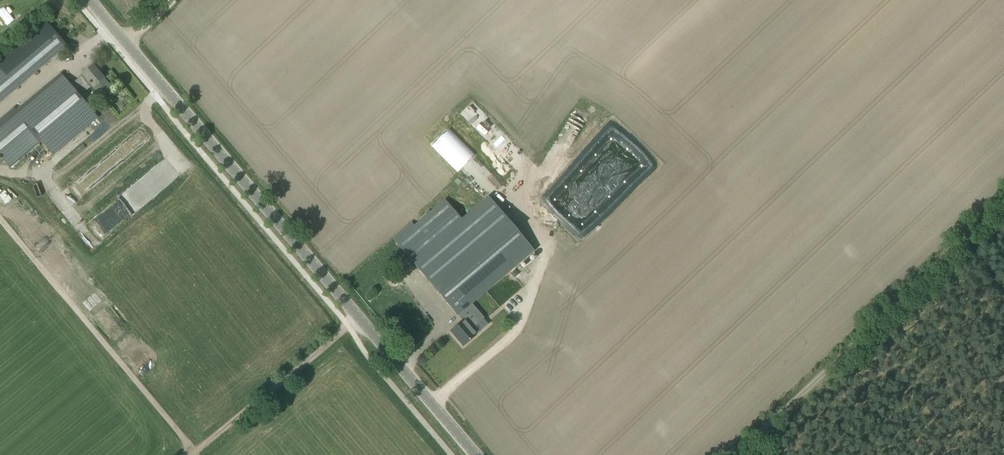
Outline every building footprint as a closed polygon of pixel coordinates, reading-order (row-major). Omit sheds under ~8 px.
[(45,22),(28,37),(48,61),(66,46),(45,22)] [(0,119),(0,156),(9,167),(41,141),(52,155),(96,118),(79,96),(92,85),(99,94),(110,86),(100,73),(93,64),(81,74),(82,75),(69,85),(60,74),(19,108),(18,107),(15,110),(13,108),(0,119)] [(573,112),(553,156),(562,161),(583,116),(573,112)] [(175,155),(141,179),(151,193),(185,169),(175,155)] [(541,203),(541,204),(541,205),(542,206),(542,207),(542,208),(542,209),(543,210),(543,211),(544,211),(544,212),(544,213),(545,213),(545,214),(546,215),(547,215),(547,216),(548,216),(548,217),(549,217),(550,217),(551,218),(552,218),(553,219),(554,219),(555,219),(556,219),(557,219),(558,219),(559,219),(560,219),(561,219),(562,219),(563,218),(564,218),(565,218),(565,217),(566,217),(567,217),(567,216),(568,216),(569,215),(569,214),(570,214),(570,213),(571,213),(571,212),(572,211),(572,210),(573,209),(573,208),(573,207),(574,206),(574,205),(574,204),(574,203),(574,202),(574,201),(574,200),(573,200),(573,199),(573,198),(573,197),(572,196),(572,195),(571,194),(570,193),(570,192),(569,192),(569,191),(568,191),(567,190),(566,189),(565,189),(564,188),(563,188),(562,188),(561,187),(560,187),(559,187),(558,187),(557,187),(556,187),(555,187),(554,187),(553,188),(552,188),(551,188),(550,189),(549,189),(548,190),(547,191),(546,191),(546,192),(545,193),(544,194),(543,195),(543,196),(543,197),(542,197),(542,198),(542,199),(542,200),(541,201),(541,202),(541,203)] [(412,223),(392,239),(411,261),(457,315),(458,315),(471,304),(472,303),(534,251),(488,196),(461,219),(446,200),(415,226),(412,223)] [(515,269),(510,273),(514,277),(519,274),(515,269)] [(462,321),(451,330),(463,345),(471,338),(475,335),(470,329),(484,318),(472,303),(471,304),(458,315),(462,321)]
